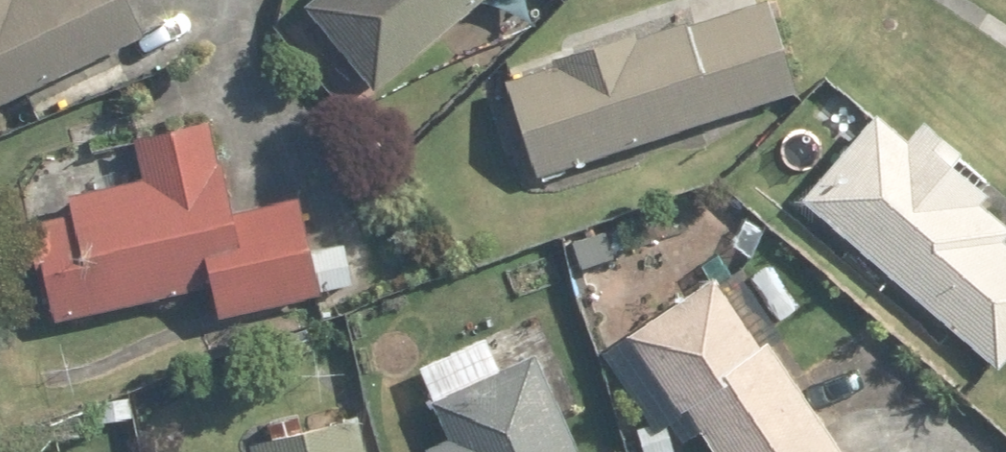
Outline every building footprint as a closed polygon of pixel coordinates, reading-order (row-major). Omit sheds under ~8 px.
[(128,0),(0,0),(0,103),(144,31),(128,0)] [(304,4),(379,90),(484,0),(309,0),(304,4)] [(503,75),(535,176),(797,93),(768,0),(741,0),(503,75)] [(986,193),(953,163),(960,155),(921,121),(905,138),(874,111),(801,193),(995,366),(1005,353),(1005,240),(1003,237),(1005,234),(1005,224),(979,201),(986,193)] [(23,215),(48,323),(210,287),(217,316),(320,293),(298,198),(231,213),(211,124),(137,140),(147,187),(23,215)] [(647,451),(671,451),(700,433),(713,451),(841,451),(768,342),(780,334),(731,261),(597,350),(645,421),(632,429),(647,451)] [(536,353),(429,399),(446,437),(423,447),(425,451),(579,451),(536,353)] [(357,413),(248,440),(251,451),(367,451),(357,413)]
